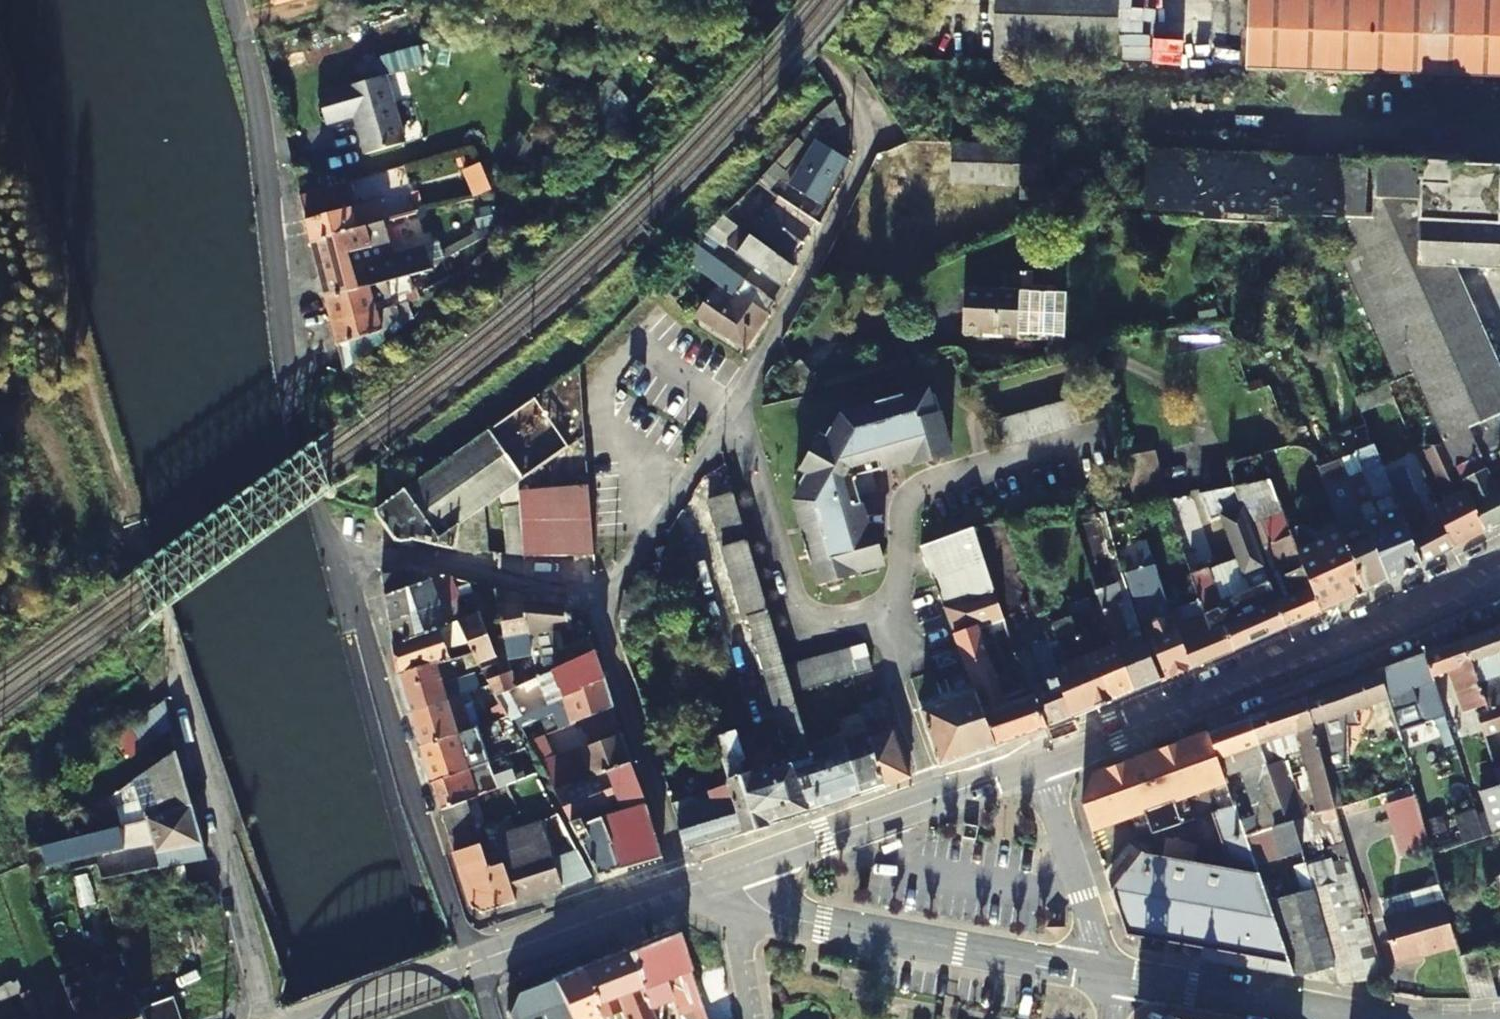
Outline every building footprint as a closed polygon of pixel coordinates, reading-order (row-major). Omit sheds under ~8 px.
[(995,23),(1114,27),(1115,0),(996,0),(995,23)] [(1243,32),(1499,41),(1499,37),(1453,36),(1454,16),(1435,14),(1435,0),(1244,0),(1243,32)] [(1435,14),(1454,16),(1453,36),(1499,37),(1499,0),(1435,0),(1435,14)] [(1114,27),(995,23),(993,67),(1113,70),(1114,27)] [(1499,79),(1499,41),(1243,32),(1242,73),(1405,77),(1499,79)] [(419,48),(379,56),(383,72),(422,64),(419,48)] [(386,74),(319,95),(328,124),(357,115),(362,131),(360,132),(367,154),(406,142),(386,74)] [(599,104),(593,122),(613,129),(626,92),(602,83),(596,103),(599,104)] [(839,120),(832,102),(817,117),(824,137),(839,120)] [(792,166),(797,171),(808,151),(795,139),(756,180),(769,193),(792,166)] [(814,141),(808,151),(797,171),(788,188),(820,207),(843,160),(814,141)] [(952,179),(997,181),(1041,182),(1043,145),(954,144),(952,179)] [(1146,149),(1142,217),(1193,222),(1244,226),(1285,229),(1285,223),(1334,224),(1423,227),(1469,228),(1473,165),(1403,162),(1403,156),(1387,156),(1387,161),(1146,149)] [(1459,271),(1499,274),(1499,158),(1487,158),(1486,166),(1473,165),(1469,228),(1423,227),(1421,269),(1459,271)] [(460,176),(476,171),(476,168),(459,173),(460,176)] [(476,171),(460,176),(466,200),(485,195),(476,171)] [(995,205),(997,181),(952,179),(949,179),(948,204),(995,205)] [(307,221),(354,208),(348,183),(301,197),(307,221)] [(312,242),(384,222),(378,201),(354,208),(307,221),(312,242)] [(750,237),(782,262),(800,236),(766,210),(746,235),(750,237)] [(740,250),(750,237),(746,235),(723,217),(713,228),(740,250)] [(396,278),(429,269),(423,246),(353,263),(349,252),(386,241),(382,228),(387,226),(386,222),(384,222),(312,242),(327,298),(387,280),(396,278)] [(1499,407),(1499,367),(1459,271),(1421,269),(1423,227),(1334,224),(1347,252),(1408,377),(1421,404),(1433,428),(1454,470),(1499,454),(1491,432),(1484,413),(1499,407)] [(720,265),(727,254),(704,237),(696,247),(700,250),(720,265)] [(782,262),(750,237),(740,250),(736,255),(779,288),(789,268),(782,262)] [(773,304),(720,265),(700,250),(690,264),(692,265),(737,297),(731,306),(714,295),(697,317),(742,349),(773,304)] [(1347,252),(1332,260),(1391,384),(1408,377),(1347,252)] [(1004,291),(960,290),(959,332),(1060,336),(1062,294),(1033,293),(1033,275),(1005,274),(1004,291)] [(391,296),(400,294),(396,278),(387,280),(391,296)] [(402,304),(400,294),(391,296),(387,280),(327,298),(333,323),(402,304)] [(401,309),(406,308),(405,303),(402,304),(333,323),(345,370),(404,319),(401,309)] [(579,365),(487,429),(524,480),(517,484),(519,491),(589,484),(579,365)] [(1395,416),(1421,404),(1408,377),(1391,384),(1383,389),(1395,416)] [(812,564),(819,589),(845,581),(844,578),(884,566),(874,531),(869,532),(857,492),(871,487),(867,474),(912,460),(913,464),(950,453),(938,413),(932,414),(926,393),(872,405),(872,409),(839,417),(831,432),(827,430),(822,441),(815,437),(798,473),(803,476),(797,486),(803,490),(795,504),(804,536),(801,537),(809,565),(812,564)] [(1070,396),(992,420),(1000,446),(1077,422),(1070,396)] [(1484,413),(1491,432),(1499,428),(1499,407),(1484,413)] [(1454,470),(1433,428),(1426,432),(1436,453),(1426,458),(1446,506),(1436,510),(1444,526),(1455,552),(1486,535),(1454,470)] [(1491,432),(1499,454),(1499,428),(1491,432)] [(458,522),(483,506),(501,495),(517,484),(524,480),(487,429),(404,486),(438,536),(458,522)] [(1421,569),(1455,552),(1444,526),(1432,531),(1418,497),(1413,499),(1406,485),(1403,486),(1385,445),(1374,450),(1421,569)] [(1389,585),(1421,569),(1374,450),(1357,457),(1375,505),(1359,511),(1389,585)] [(1499,528),(1499,454),(1454,470),(1486,535),(1499,528)] [(1229,494),(1243,528),(1275,513),(1251,457),(1214,473),(1223,494),(1229,494)] [(1124,476),(1131,504),(1152,502),(1144,471),(1124,476)] [(1359,511),(1345,476),(1328,482),(1346,525),(1333,531),(1362,597),(1389,585),(1359,511)] [(594,555),(589,484),(519,491),(517,484),(501,495),(507,554),(594,555)] [(453,547),(458,522),(438,536),(404,486),(372,509),(395,541),(413,538),(453,547)] [(1223,494),(1161,501),(1167,517),(1201,513),(1218,518),(1235,559),(1233,566),(1238,575),(1243,577),(1247,590),(1230,597),(1232,605),(1220,609),(1218,604),(1221,603),(1207,566),(1196,569),(1187,544),(1178,547),(1184,561),(1210,631),(1223,627),(1232,652),(1286,629),(1276,605),(1243,528),(1229,494),(1223,494)] [(810,769),(814,768),(792,693),(784,667),(732,495),(708,501),(748,635),(750,635),(794,780),(805,815),(822,810),(810,769)] [(1284,533),(1286,538),(1319,615),(1362,597),(1333,531),(1321,502),(1304,509),(1318,542),(1307,546),(1301,532),(1294,528),(1284,533)] [(483,506),(458,522),(453,547),(490,552),(483,506)] [(991,527),(999,550),(1008,547),(1000,525),(991,527)] [(931,577),(982,560),(973,531),(921,549),(931,577)] [(1286,629),(1319,615),(1286,538),(1269,546),(1290,599),(1276,605),(1286,629)] [(1128,574),(1148,630),(1150,631),(1167,678),(1191,669),(1170,612),(1144,542),(1136,544),(1143,569),(1128,574)] [(654,550),(659,561),(643,567),(653,595),(683,583),(668,544),(654,550)] [(944,608),(993,590),(982,560),(931,577),(944,608)] [(1190,604),(1170,612),(1191,669),(1203,664),(1232,652),(1223,627),(1210,631),(1184,561),(1176,563),(1190,604)] [(377,579),(385,623),(452,599),(442,580),(435,577),(414,583),(411,573),(409,573),(377,579)] [(1122,576),(1143,632),(1148,630),(1128,574),(1122,576)] [(498,698),(519,688),(514,672),(496,678),(493,667),(497,666),(491,645),(480,614),(465,619),(460,606),(473,602),(468,586),(442,580),(452,599),(460,618),(469,636),(474,646),(491,682),(498,698)] [(1161,680),(1144,635),(1130,639),(1125,625),(1119,627),(1113,610),(1120,607),(1122,601),(1116,584),(1095,592),(1114,645),(1130,693),(1161,680)] [(1043,726),(1032,693),(1004,703),(976,624),(1001,615),(993,590),(944,608),(963,662),(974,693),(993,746),(1043,726)] [(385,623),(389,646),(460,618),(452,599),(385,623)] [(527,633),(517,604),(493,611),(503,641),(514,672),(519,688),(542,678),(537,664),(524,669),(513,638),(527,633)] [(534,629),(561,623),(558,609),(517,604),(527,633),(537,664),(542,678),(596,653),(590,636),(551,655),(550,652),(542,654),(534,629)] [(1067,618),(1063,607),(1046,614),(1062,662),(1051,666),(1052,670),(1069,716),(1107,701),(1098,676),(1089,680),(1067,618)] [(1107,701),(1130,693),(1114,645),(1103,648),(1089,609),(1067,618),(1089,680),(1098,676),(1107,701)] [(503,641),(493,611),(480,614),(491,645),(503,641)] [(447,658),(469,648),(469,636),(460,618),(389,646),(395,674),(396,676),(432,664),(447,658)] [(1478,684),(1499,678),(1499,631),(1466,643),(1478,684)] [(1043,726),(1069,716),(1052,670),(1033,677),(1037,665),(1031,647),(1027,648),(1025,641),(1011,644),(1016,657),(1018,656),(1032,693),(1043,726)] [(1426,657),(1433,680),(1448,675),(1461,716),(1475,712),(1486,709),(1478,684),(1466,643),(1426,657)] [(784,667),(792,693),(852,678),(852,680),(860,678),(873,674),(866,646),(784,667)] [(480,687),(486,684),(469,648),(447,658),(455,678),(473,672),(480,687)] [(596,653),(542,678),(545,688),(551,703),(605,681),(596,653)] [(1426,657),(1379,673),(1387,700),(1413,691),(1421,717),(1443,710),(1433,680),(1426,657)] [(445,699),(461,694),(455,678),(447,658),(432,664),(445,699)] [(432,664),(396,676),(408,714),(445,699),(432,664)] [(1356,803),(1333,718),(1387,700),(1379,673),(1307,699),(1334,810),(1356,803)] [(503,707),(545,688),(542,678),(519,688),(498,698),(503,707)] [(1478,684),(1486,709),(1499,705),(1499,678),(1478,684)] [(614,708),(605,681),(551,703),(561,730),(614,708)] [(480,687),(482,690),(462,698),(447,704),(445,699),(408,714),(420,749),(472,729),(484,724),(495,720),(502,718),(486,684),(480,687)] [(942,766),(993,746),(974,693),(923,712),(942,766)] [(447,704),(462,698),(461,694),(445,699),(447,704)] [(1296,736),(1316,818),(1334,813),(1334,810),(1307,699),(1252,718),(1261,747),(1296,736)] [(880,717),(889,714),(884,701),(860,709),(862,714),(872,748),(884,787),(911,777),(895,732),(886,735),(880,717)] [(1481,733),(1499,728),(1499,705),(1486,709),(1475,712),(1481,733)] [(517,717),(524,714),(521,708),(514,711),(517,717)] [(621,729),(614,708),(561,730),(536,739),(529,742),(556,795),(634,767),(624,737),(555,761),(551,748),(591,733),(593,739),(621,729)] [(1237,755),(1261,747),(1252,718),(1210,732),(1220,760),(1225,776),(1242,771),(1237,755)] [(495,720),(484,724),(499,756),(510,751),(495,720)] [(837,722),(840,732),(846,731),(843,720),(837,722)] [(472,729),(420,749),(431,783),(467,768),(486,761),(472,729)] [(529,742),(536,739),(534,732),(526,735),(529,742)] [(1195,820),(1187,797),(1221,786),(1220,784),(1227,782),(1225,776),(1220,760),(1210,732),(1191,739),(1201,769),(1120,797),(1117,810),(1110,813),(1113,823),(1133,816),(1140,838),(1195,820)] [(1484,742),(1497,785),(1499,784),(1499,737),(1484,742)] [(1201,769),(1191,739),(1176,744),(1093,775),(1082,801),(1092,830),(1113,823),(1110,813),(1117,810),(1120,797),(1201,769)] [(1237,755),(1242,771),(1256,814),(1240,819),(1256,865),(1294,852),(1286,827),(1267,766),(1261,747),(1237,755)] [(861,796),(884,787),(872,748),(848,756),(861,796)] [(762,799),(749,759),(743,761),(739,750),(720,756),(735,800),(745,834),(770,826),(762,799)] [(499,756),(492,759),(497,771),(516,763),(510,751),(499,756)] [(178,755),(175,754),(113,799),(115,818),(77,828),(81,843),(143,825),(193,811),(178,755)] [(829,807),(861,796),(848,756),(814,768),(810,769),(822,810),(829,807)] [(777,773),(774,764),(761,769),(757,757),(749,759),(762,799),(779,794),(773,774),(777,773)] [(1286,827),(1302,823),(1283,762),(1267,766),(1286,827)] [(637,778),(634,767),(556,795),(599,879),(664,859),(651,815),(637,778)] [(466,802),(478,798),(467,768),(431,783),(441,811),(466,802)] [(805,815),(794,780),(780,784),(777,773),(773,774),(779,794),(762,799),(770,826),(805,815)] [(1236,806),(1227,782),(1220,784),(1221,786),(1218,800),(1222,811),(1236,806)] [(1497,787),(1477,793),(1483,812),(1475,814),(1482,837),(1499,832),(1499,796),(1497,787)] [(1429,851),(1415,798),(1387,806),(1401,859),(1429,851)] [(694,813),(691,802),(675,807),(689,852),(745,834),(735,800),(723,804),(721,799),(715,801),(716,806),(694,813)] [(441,811),(446,825),(471,815),(466,802),(441,811)] [(1129,940),(1194,949),(1202,951),(1291,964),(1268,899),(1256,865),(1240,819),(1236,806),(1222,811),(1214,814),(1233,868),(1194,862),(1165,857),(1163,856),(1142,854),(1113,892),(1129,940)] [(1474,810),(1452,816),(1460,843),(1482,837),(1475,814),(1474,810)] [(156,856),(161,873),(206,862),(193,811),(143,825),(81,843),(45,853),(49,871),(138,851),(140,860),(156,856)] [(476,828),(471,815),(446,825),(450,839),(476,828)] [(546,823),(524,829),(534,852),(549,894),(593,881),(579,854),(557,860),(546,823)] [(482,844),(476,828),(450,839),(472,905),(487,913),(519,903),(497,840),(482,844)] [(534,852),(524,829),(496,838),(497,840),(519,903),(549,894),(534,852)] [(1163,856),(1165,857),(1194,862),(1197,846),(1166,840),(1163,856)] [(32,884),(51,880),(49,871),(45,853),(29,857),(32,884)] [(1297,862),(1286,865),(1295,890),(1305,887),(1297,862)] [(127,881),(123,865),(98,871),(102,887),(127,881)] [(1331,969),(1305,887),(1295,890),(1268,899),(1291,964),(1295,978),(1331,969)] [(1454,936),(1444,904),(1441,892),(1440,888),(1411,896),(1386,903),(1383,912),(1386,922),(1384,923),(1396,968),(1457,950),(1454,936)] [(675,1002),(695,994),(673,932),(626,952),(652,1018),(681,1018),(675,1002)] [(1499,967),(1499,944),(1458,955),(1473,1004),(1497,1002),(1489,970),(1499,967)] [(1295,978),(1291,964),(1202,951),(1202,961),(1295,978)] [(626,952),(578,972),(595,1018),(621,1018),(617,1009),(623,1007),(628,1018),(652,1018),(626,952)] [(90,970),(109,1018),(110,1018),(125,1013),(106,964),(90,970)] [(567,1018),(595,1018),(578,972),(548,985),(566,1018),(567,1018)] [(76,1018),(93,1018),(77,976),(62,982),(76,1018)] [(566,1018),(548,985),(514,999),(506,1018),(507,1018),(563,1018),(566,1018)] [(173,1004),(142,1016),(143,1018),(179,1018),(173,1004)] [(817,1011),(819,1018),(834,1018),(830,1006),(817,1011)] [(110,1018),(111,1018),(143,1018),(142,1016),(139,1007),(125,1013),(110,1018)] [(1153,1009),(1140,1018),(1160,1018),(1153,1009)]
